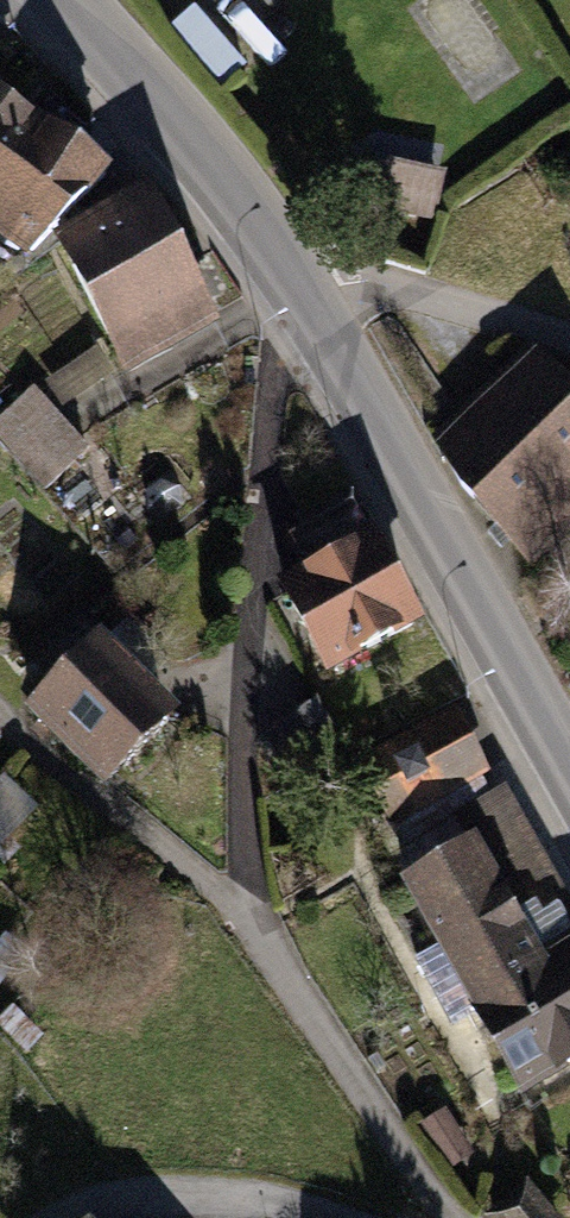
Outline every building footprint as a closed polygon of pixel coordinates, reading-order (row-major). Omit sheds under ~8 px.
[(21,101),(0,87),(0,134),(21,101)] [(21,101),(0,134),(0,226),(35,248),(98,152),(21,101)] [(447,181),(366,163),(354,215),(435,234),(447,181)] [(155,196),(57,246),(131,391),(228,341),(155,196)] [(434,449),(536,568),(569,539),(569,397),(538,360),(434,449)] [(21,405),(0,428),(0,447),(57,499),(87,466),(21,405)] [(375,536),(274,582),(319,680),(420,633),(375,536)] [(173,718),(93,635),(26,700),(106,782),(173,718)] [(405,886),(516,1097),(569,1069),(569,903),(462,698),(351,756),(416,880),(405,886)] [(0,793),(0,854),(40,817),(10,784),(0,793)] [(530,1191),(492,1217),(549,1217),(530,1191)]
